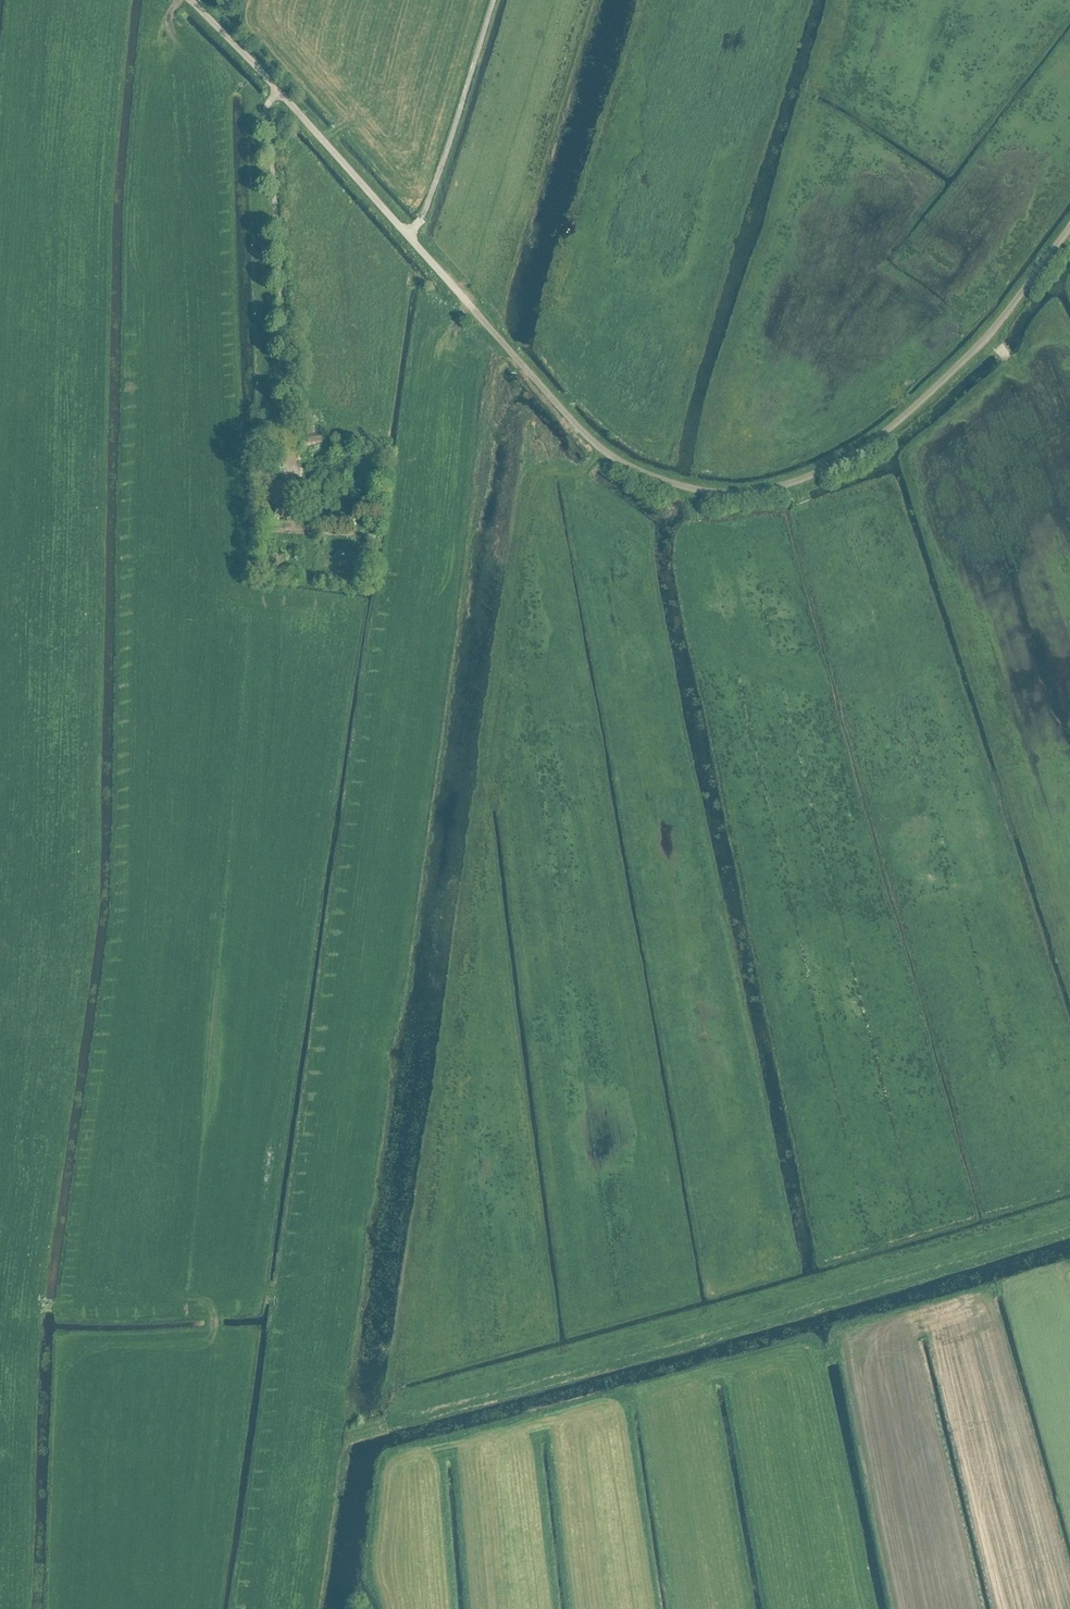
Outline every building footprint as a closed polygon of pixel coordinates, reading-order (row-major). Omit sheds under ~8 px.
[(315,434),(314,421),(307,421),(308,435),(308,443),(322,443),(322,434),(315,434)] [(343,526),(356,527),(357,517),(343,516),(343,526)]
